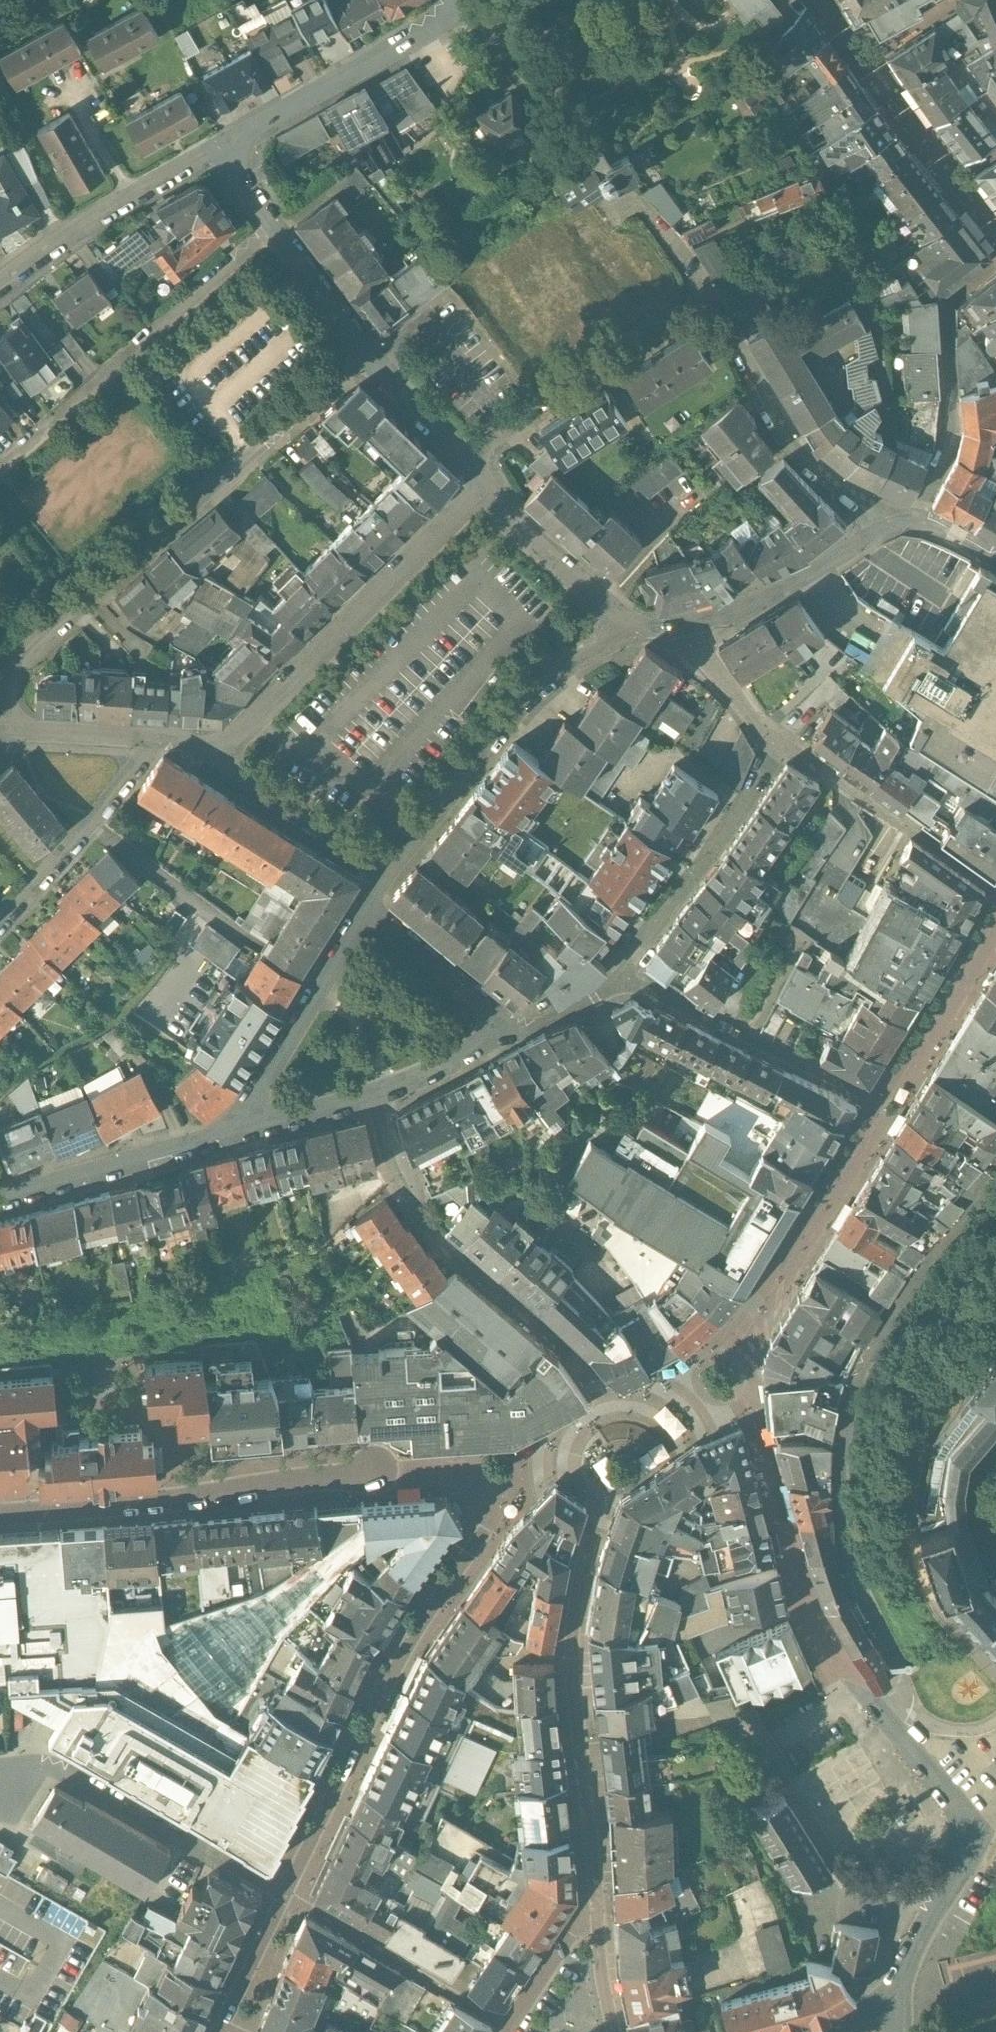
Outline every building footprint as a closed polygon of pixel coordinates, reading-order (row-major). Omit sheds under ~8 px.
[(309,5),(293,14),(308,42),(332,30),(331,29),(317,0),(307,0),(309,5)] [(326,0),(317,0),(331,29),(339,25),(331,10),(326,0)] [(339,5),(331,10),(339,25),(346,39),(387,15),(389,14),(381,0),(336,0),(339,5)] [(389,14),(394,11),(396,14),(408,8),(405,4),(412,0),(381,0),(389,14)] [(743,13),(751,7),(766,27),(775,20),(776,23),(778,27),(781,30),(786,32),(805,8),(798,0),(733,0),(743,13)] [(853,25),(876,12),(897,0),(838,0),(853,25)] [(876,12),(879,17),(877,19),(884,31),(891,27),(893,32),(924,15),(915,0),(897,0),(876,12)] [(976,4),(938,30),(934,32),(953,61),(976,48),(981,56),(995,47),(995,0),(975,0),(976,4)] [(142,7),(88,36),(105,67),(130,54),(135,51),(159,37),(142,7)] [(795,49),(776,64),(786,76),(828,43),(805,8),(786,32),(784,35),(783,34),(773,48),(781,55),(791,45),(795,49)] [(293,14),(281,20),(276,10),(263,17),(268,26),(268,27),(269,26),(284,55),(285,55),(308,42),(293,14)] [(63,19),(1,54),(18,85),(46,69),(47,69),(52,66),(81,50),(63,19)] [(268,26),(245,39),(252,50),(269,80),(292,68),(285,55),(284,55),(269,26),(268,27),(268,26)] [(199,50),(187,29),(175,36),(186,58),(199,50)] [(934,32),(891,61),(909,88),(942,68),(953,61),(934,32)] [(786,76),(776,84),(785,97),(792,92),(797,88),(802,84),(802,85),(816,74),(822,81),(818,84),(822,89),(848,69),(828,43),(786,76)] [(968,64),(988,92),(995,103),(995,47),(981,56),(968,64)] [(988,92),(968,64),(981,56),(976,48),(953,61),(942,68),(955,87),(968,105),(988,92)] [(252,50),(228,63),(246,95),(255,90),(255,91),(257,89),(261,90),(267,87),(268,84),(270,82),(269,80),(252,50)] [(246,95),(228,63),(204,77),(222,109),(224,108),(228,109),(234,106),(235,102),(237,101),(237,100),(246,95)] [(908,89),(922,108),(955,87),(942,68),(909,88),(908,89)] [(848,69),(822,89),(810,97),(802,102),(818,125),(864,92),(848,69)] [(364,91),(275,141),(278,147),(287,161),(329,138),(323,128),(335,121),(345,139),(346,138),(346,137),(348,136),(347,135),(354,132),(364,148),(360,151),(370,169),(387,159),(388,160),(401,152),(390,132),(389,132),(381,117),(379,117),(374,109),(397,96),(408,111),(408,112),(427,101),(406,71),(366,94),(364,91)] [(758,94),(765,90),(756,77),(733,93),(748,114),(764,102),(758,94)] [(797,88),(792,92),(798,105),(802,102),(810,97),(802,85),(802,84),(797,88)] [(955,87),(922,108),(935,127),(968,105),(955,87)] [(477,110),(465,91),(446,104),(452,113),(460,107),(466,117),(477,110)] [(864,92),(818,125),(828,142),(876,111),(864,92)] [(988,92),(968,105),(983,124),(995,139),(995,103),(988,92)] [(181,93),(127,123),(144,154),(168,140),(174,137),(198,123),(181,93)] [(536,132),(511,94),(477,117),(483,127),(479,130),(487,141),(491,139),(501,154),(536,132)] [(408,111),(391,123),(400,136),(436,112),(427,101),(408,112),(408,111)] [(935,127),(950,146),(983,124),(968,105),(935,127)] [(828,142),(819,149),(828,163),(886,124),(876,111),(828,142)] [(85,142),(69,114),(39,131),(74,194),(104,176),(88,148),(89,148),(85,142)] [(886,124),(828,163),(837,176),(837,177),(896,138),(886,124)] [(983,124),(950,146),(966,165),(995,145),(995,139),(983,124)] [(896,138),(837,177),(837,176),(830,182),(833,187),(832,187),(845,211),(863,197),(865,196),(870,192),(911,160),(896,138)] [(29,155),(24,144),(7,154),(25,186),(39,179),(35,171),(29,155)] [(610,165),(601,150),(584,159),(585,161),(574,169),(581,177),(560,192),(573,212),(588,201),(618,186),(618,187),(629,181),(639,175),(639,174),(628,155),(610,165)] [(3,156),(0,158),(0,235),(36,214),(35,214),(21,188),(3,156)] [(865,196),(863,197),(875,213),(882,207),(900,230),(940,197),(911,160),(870,192),(865,196)] [(356,167),(340,181),(354,200),(371,187),(356,167)] [(676,206),(649,169),(639,174),(639,175),(629,181),(663,217),(676,206)] [(979,182),(992,198),(995,194),(995,171),(979,182)] [(815,172),(755,199),(761,211),(777,204),(780,212),(825,192),(815,172)] [(25,186),(21,188),(35,214),(51,205),(39,179),(25,186)] [(198,187),(159,209),(180,237),(219,207),(206,188),(198,187)] [(940,197),(900,230),(912,245),(918,241),(924,248),(924,249),(959,221),(940,197)] [(368,251),(331,203),(298,229),(335,278),(368,251)] [(746,204),(737,208),(741,216),(750,212),(746,204)] [(219,207),(180,237),(182,236),(187,243),(174,253),(168,246),(154,256),(142,265),(150,274),(154,270),(160,278),(164,275),(168,271),(176,281),(183,275),(187,271),(195,264),(218,244),(236,228),(219,207)] [(710,220),(680,234),(680,235),(683,234),(689,245),(708,236),(706,234),(715,229),(710,220)] [(942,301),(991,262),(959,221),(924,249),(924,248),(913,256),(914,257),(901,267),(901,268),(909,277),(918,270),(934,290),(942,301)] [(896,233),(870,253),(879,275),(887,272),(893,274),(901,268),(901,267),(914,257),(913,256),(896,233)] [(137,234),(98,265),(100,268),(115,286),(123,280),(142,265),(154,256),(137,234)] [(715,240),(693,249),(714,283),(733,271),(715,240)] [(368,251),(335,278),(353,301),(386,275),(368,251)] [(386,275),(353,301),(367,318),(380,336),(397,322),(428,298),(446,284),(424,255),(391,281),(386,275)] [(115,286),(100,268),(91,276),(106,295),(115,287),(115,286)] [(88,272),(55,298),(77,327),(110,301),(106,295),(91,276),(88,272)] [(130,288),(123,280),(115,286),(115,287),(116,286),(123,294),(130,288)] [(995,316),(995,281),(970,303),(971,304),(957,315),(957,344),(974,333),(982,328),(995,316)] [(912,330),(939,329),(937,305),(942,301),(934,290),(919,301),(909,287),(901,292),(878,301),(884,315),(906,307),(907,310),(908,309),(908,310),(910,310),(912,330)] [(759,289),(738,299),(744,309),(759,333),(779,321),(759,289)] [(788,337),(779,321),(759,333),(749,339),(767,369),(787,402),(803,427),(833,409),(805,363),(855,335),(866,329),(850,301),(802,329),(789,336),(788,337)] [(759,333),(744,309),(734,315),(749,339),(759,333)] [(793,313),(779,321),(789,336),(802,329),(793,313)] [(982,328),(991,338),(987,341),(987,347),(990,351),(995,352),(995,316),(982,328)] [(18,326),(0,339),(0,354),(18,379),(19,379),(31,396),(46,385),(33,367),(48,356),(30,332),(25,335),(18,326)] [(855,407),(841,418),(833,409),(803,427),(818,452),(834,465),(846,474),(863,482),(878,489),(895,451),(866,439),(865,438),(879,414),(874,405),(880,400),(875,378),(867,378),(865,361),(876,355),(869,328),(866,329),(855,335),(858,341),(859,355),(846,363),(848,386),(852,386),(855,407)] [(939,329),(912,330),(913,354),(937,353),(940,352),(939,329)] [(691,331),(624,375),(644,405),(710,361),(691,331)] [(995,387),(995,373),(971,341),(976,336),(974,333),(957,344),(960,401),(995,387)] [(85,355),(70,335),(60,343),(61,344),(75,363),(85,355)] [(75,363),(61,344),(50,352),(65,371),(75,363)] [(913,354),(903,354),(905,389),(907,389),(908,402),(915,401),(940,400),(937,353),(913,354)] [(460,481),(359,386),(337,404),(335,402),(321,417),(348,443),(360,430),(403,471),(392,483),(394,484),(410,500),(428,513),(427,514),(429,512),(460,481)] [(960,401),(964,433),(957,460),(950,476),(975,489),(976,488),(983,475),(995,484),(995,387),(960,401)] [(604,389),(542,431),(550,444),(562,461),(562,462),(624,420),(604,389)] [(735,397),(700,427),(721,453),(715,458),(715,459),(711,462),(712,463),(716,459),(736,483),(773,452),(749,425),(755,420),(735,397)] [(915,401),(910,447),(933,455),(934,454),(940,400),(915,401)] [(0,404),(0,430),(13,418),(0,404)] [(321,433),(310,443),(325,460),(336,450),(321,433)] [(550,444),(529,463),(545,477),(551,471),(551,472),(562,461),(550,444)] [(666,449),(627,480),(643,500),(682,469),(666,449)] [(896,452),(895,451),(878,489),(909,502),(925,466),(895,453),(896,452)] [(819,499),(782,460),(759,478),(797,517),(784,527),(794,538),(807,555),(844,525),(820,498),(819,499)] [(310,465),(301,476),(316,494),(328,481),(310,465)] [(553,527),(580,497),(551,472),(551,471),(545,477),(524,501),(553,527)] [(950,476),(933,508),(958,520),(975,489),(950,476)] [(268,479),(239,505),(253,521),(254,521),(282,496),(268,479)] [(407,534),(373,505),(361,516),(360,513),(361,510),(328,481),(316,494),(352,525),(353,525),(387,554),(407,534)] [(410,500),(394,484),(373,505),(407,534),(427,514),(428,513),(410,500)] [(975,489),(958,520),(974,529),(993,492),(982,486),(980,491),(976,488),(975,489)] [(974,529),(995,542),(995,488),(995,487),(993,492),(974,529)] [(580,497),(553,527),(576,548),(580,543),(611,570),(614,566),(640,537),(599,500),(592,508),(580,497)] [(275,545),(254,521),(253,521),(239,505),(226,516),(236,527),(245,536),(264,555),(275,545)] [(226,516),(217,508),(207,516),(225,536),(236,527),(226,516)] [(207,516),(169,549),(187,566),(201,574),(245,536),(236,527),(225,536),(207,516)] [(784,527),(779,522),(759,537),(786,570),(809,559),(807,555),(794,538),(784,527)] [(387,554),(353,525),(352,525),(334,543),(368,572),(387,554)] [(786,570),(759,537),(755,540),(750,532),(738,544),(737,545),(758,573),(765,581),(786,570)] [(669,533),(654,549),(660,568),(688,559),(682,551),(669,533)] [(758,573),(737,545),(738,544),(732,537),(719,548),(720,549),(714,555),(736,584),(743,578),(744,580),(758,573)] [(700,542),(682,551),(688,559),(712,553),(700,542)] [(334,543),(302,575),(305,577),(334,607),(368,572),(334,543)] [(305,577),(302,575),(275,545),(264,555),(283,574),(273,584),(286,597),(273,610),(303,637),(334,607),(305,577)] [(187,566),(169,549),(144,572),(171,602),(167,606),(181,613),(190,596),(202,574),(201,574),(187,566)] [(712,553),(688,559),(691,563),(692,562),(698,575),(712,594),(711,594),(716,601),(717,601),(736,584),(714,555),(712,553)] [(660,568),(646,572),(647,577),(642,578),(647,597),(654,595),(659,610),(711,594),(712,594),(698,575),(692,562),(691,563),(688,559),(660,568)] [(980,569),(944,630),(953,635),(944,651),(899,625),(870,675),(919,715),(920,716),(909,743),(936,759),(969,779),(995,796),(995,578),(980,569)] [(171,602),(144,572),(116,598),(144,627),(167,606),(171,602)] [(222,613),(190,596),(181,613),(193,620),(217,633),(229,639),(235,629),(253,602),(235,592),(222,613)] [(883,598),(877,608),(897,622),(904,612),(883,598)] [(798,600),(784,610),(783,609),(764,619),(786,649),(798,664),(809,656),(804,650),(824,636),(802,605),(801,605),(798,600)] [(303,637),(266,607),(253,602),(235,629),(247,637),(281,659),(304,638),(303,637)] [(786,649),(764,619),(719,647),(740,678),(786,649)] [(193,620),(189,628),(187,627),(181,636),(179,634),(173,645),(194,656),(217,633),(193,620)] [(281,659),(247,637),(212,672),(215,674),(228,678),(253,687),(281,659)] [(645,646),(611,696),(640,716),(657,727),(662,718),(682,732),(694,713),(693,712),(661,691),(676,668),(645,646)] [(169,657),(154,648),(147,658),(163,668),(169,657)] [(196,670),(181,672),(176,672),(175,682),(168,682),(167,722),(201,724),(203,695),(204,685),(203,685),(200,669),(199,665),(195,666),(196,670)] [(100,670),(73,669),(73,678),(74,678),(77,717),(98,718),(100,675),(100,670)] [(253,687),(228,678),(215,674),(215,681),(206,679),(206,669),(200,669),(203,685),(204,685),(203,695),(243,702),(253,687)] [(168,682),(144,681),(145,672),(133,671),(133,677),(131,719),(167,722),(168,682)] [(133,677),(100,675),(98,718),(131,719),(133,677)] [(73,678),(48,677),(48,683),(38,683),(36,715),(77,717),(74,678),(73,678)] [(827,703),(837,711),(850,696),(840,687),(827,703)] [(572,725),(607,749),(615,755),(628,735),(640,716),(611,696),(598,688),(572,725)] [(707,688),(697,706),(716,718),(723,706),(707,688)] [(243,702),(203,695),(201,724),(221,725),(241,703),(242,703),(243,702)] [(682,732),(673,746),(692,759),(716,718),(697,706),(693,712),(694,713),(682,732)] [(812,746),(839,765),(855,739),(858,732),(831,711),(817,729),(821,733),(812,746)] [(870,716),(863,726),(871,732),(877,723),(870,716)] [(607,749),(572,725),(564,719),(538,758),(538,759),(557,772),(581,788),(607,749)] [(836,769),(868,790),(884,768),(889,760),(887,759),(898,740),(885,729),(872,751),(855,739),(839,765),(836,769)] [(743,731),(719,778),(738,792),(755,752),(743,731)] [(646,747),(628,735),(615,755),(607,749),(581,788),(580,789),(582,791),(583,791),(599,801),(625,762),(633,767),(646,747)] [(538,758),(514,742),(509,749),(507,747),(500,757),(502,759),(486,779),(484,777),(477,787),(478,789),(474,795),(517,824),(557,772),(538,759),(538,758)] [(909,743),(908,742),(906,748),(898,762),(912,770),(926,779),(933,766),(936,759),(909,743)] [(202,783),(164,758),(158,767),(158,766),(139,796),(178,821),(180,817),(201,783),(202,784),(202,783)] [(969,779),(936,759),(933,766),(936,768),(936,769),(945,775),(944,775),(945,776),(942,781),(956,789),(958,786),(963,789),(969,779)] [(717,792),(674,764),(649,802),(684,826),(691,831),(717,792)] [(818,782),(787,764),(758,805),(787,826),(818,782)] [(13,766),(0,777),(0,812),(4,817),(2,818),(12,830),(13,828),(35,854),(65,829),(13,766)] [(916,792),(926,779),(912,770),(908,778),(897,770),(893,775),(884,768),(868,790),(900,812),(915,790),(916,792)] [(581,788),(557,772),(517,824),(546,843),(545,845),(559,855),(577,868),(585,857),(585,856),(596,839),(608,823),(619,831),(626,820),(625,819),(625,818),(583,791),(582,791),(580,789),(581,788)] [(950,825),(932,815),(948,793),(926,779),(916,792),(915,790),(900,812),(940,841),(950,825)] [(969,779),(963,789),(957,799),(963,804),(995,825),(995,796),(969,779)] [(202,784),(201,783),(180,817),(214,839),(236,804),(235,805),(202,784)] [(862,810),(832,790),(832,810),(830,813),(846,829),(813,879),(816,881),(789,925),(799,930),(811,939),(815,942),(830,916),(861,937),(867,926),(862,924),(863,922),(838,908),(841,903),(833,892),(834,891),(830,888),(846,873),(871,835),(859,816),(862,810)] [(517,824),(474,795),(455,820),(489,843),(520,863),(526,854),(548,870),(559,855),(545,845),(546,843),(517,824)] [(649,802),(640,796),(625,818),(625,819),(626,820),(669,848),(684,826),(649,802)] [(293,841),(236,805),(236,804),(214,839),(234,852),(232,856),(251,868),(253,864),(273,876),(274,875),(295,841),(294,841),(293,841)] [(995,875),(995,825),(963,804),(950,825),(940,841),(994,879),(995,875)] [(758,805),(728,848),(764,874),(764,873),(758,868),(787,826),(758,805)] [(830,813),(792,867),(813,879),(846,829),(830,813)] [(489,843),(455,820),(432,849),(449,863),(464,875),(489,843)] [(596,839),(652,877),(655,872),(653,871),(658,864),(660,866),(667,856),(665,855),(669,848),(626,820),(619,831),(608,823),(596,839)] [(652,877),(596,839),(585,856),(585,857),(577,868),(584,872),(630,904),(635,897),(637,898),(644,889),(642,887),(647,881),(649,882),(652,877)] [(303,894),(337,915),(353,889),(348,881),(351,876),(325,860),(325,859),(324,860),(318,856),(318,855),(317,855),(295,841),(274,875),(303,894)] [(985,894),(912,842),(899,865),(916,875),(974,913),(985,894)] [(764,874),(728,848),(717,862),(753,888),(764,874)] [(449,863),(432,849),(418,866),(435,880),(449,863)] [(137,880),(109,851),(92,868),(120,897),(137,880)] [(753,888),(717,862),(705,877),(751,912),(751,913),(759,919),(762,914),(771,901),(753,888)] [(418,866),(390,901),(456,954),(464,942),(482,917),(435,880),(418,866)] [(813,879),(792,867),(779,886),(780,887),(763,914),(786,925),(787,924),(789,925),(816,881),(813,879)] [(92,868),(67,892),(66,891),(66,892),(100,927),(100,926),(95,921),(120,897),(92,868)] [(565,895),(604,927),(611,932),(630,904),(584,872),(565,895)] [(974,913),(916,875),(902,899),(902,900),(904,897),(917,905),(917,904),(963,932),(974,913)] [(705,877),(692,893),(724,916),(731,908),(746,919),(751,913),(751,912),(705,877)] [(565,895),(558,890),(542,909),(569,932),(570,932),(587,947),(604,927),(565,895)] [(917,905),(904,897),(902,900),(902,899),(887,891),(868,927),(867,926),(848,962),(879,983),(918,1004),(963,932),(917,904),(917,905)] [(100,927),(66,892),(58,899),(64,904),(54,913),(82,942),(92,932),(93,933),(100,927)] [(724,916),(692,893),(678,912),(703,931),(716,941),(731,921),(724,916)] [(337,915),(303,894),(271,945),(305,966),(337,915)] [(532,901),(518,919),(518,918),(508,931),(511,933),(507,939),(514,944),(541,908),(532,901)] [(176,910),(162,930),(173,938),(187,918),(176,910)] [(703,931),(678,912),(664,931),(690,950),(703,931)] [(82,942),(54,913),(30,937),(29,936),(28,936),(60,970),(60,969),(57,966),(82,942)] [(861,937),(830,916),(815,942),(843,959),(848,962),(861,937)] [(508,931),(489,918),(485,924),(507,939),(511,933),(508,931)] [(485,924),(470,946),(464,942),(456,953),(483,973),(507,939),(485,924)] [(205,927),(191,946),(201,953),(215,934),(205,927)] [(690,950),(664,931),(656,942),(657,943),(677,958),(683,962),(693,969),(701,959),(697,955),(690,950)] [(587,947),(570,932),(569,932),(556,949),(563,956),(564,957),(556,965),(549,972),(542,967),(541,970),(558,996),(587,976),(587,975),(600,958),(587,947)] [(747,933),(732,954),(739,959),(752,937),(747,933)] [(215,934),(201,953),(210,960),(224,941),(215,934)] [(60,970),(28,936),(21,943),(25,947),(15,956),(42,985),(53,975),(53,976),(60,970)] [(501,987),(524,953),(514,944),(507,939),(483,973),(501,987)] [(848,962),(843,959),(815,942),(811,939),(803,952),(811,957),(804,969),(815,975),(818,977),(829,982),(852,994),(852,993),(859,997),(863,999),(862,1000),(905,1025),(918,1004),(879,983),(848,962)] [(238,951),(224,941),(210,960),(224,970),(238,951)] [(524,953),(501,987),(519,1001),(541,970),(542,967),(549,972),(556,964),(556,965),(563,956),(556,949),(547,941),(533,959),(524,953)] [(677,958),(659,945),(646,963),(665,975),(677,958)] [(706,953),(701,959),(693,969),(681,985),(695,997),(697,998),(708,982),(720,991),(732,969),(708,950),(706,953)] [(706,953),(701,950),(697,955),(701,959),(706,953)] [(770,954),(763,950),(761,953),(768,958),(770,954)] [(811,957),(803,952),(796,965),(804,969),(811,957)] [(299,977),(259,954),(242,983),(262,998),(279,1010),(299,977)] [(0,970),(0,991),(20,1012),(21,1012),(18,1009),(42,985),(15,956),(0,970)] [(683,962),(671,979),(681,985),(693,969),(683,962)] [(796,965),(795,965),(776,1000),(790,1007),(789,1008),(808,1019),(818,1003),(819,1004),(829,982),(818,977),(815,975),(804,969),(796,965)] [(985,993),(995,1001),(995,976),(985,993)] [(720,991),(708,982),(697,998),(712,1006),(720,991)] [(852,994),(829,982),(819,1004),(818,1003),(808,1019),(829,1030),(833,1022),(838,1024),(850,998),(852,994)] [(0,991),(0,1025),(3,1028),(13,1018),(14,1019),(20,1012),(0,991)] [(859,997),(852,993),(852,994),(850,998),(857,1002),(859,997)] [(985,993),(973,1011),(995,1031),(995,1001),(985,993)] [(631,996),(612,1006),(621,1021),(639,1031),(638,1032),(654,1003),(653,1003),(652,1005),(633,996),(632,996),(631,996)] [(905,1025),(862,1000),(847,1029),(843,1037),(884,1060),(905,1025)] [(686,1020),(654,1003),(638,1032),(670,1049),(671,1049),(686,1020)] [(137,1016),(130,1011),(124,1017),(133,1023),(137,1016)] [(973,1011),(953,1046),(995,1077),(995,1031),(973,1011)] [(593,1039),(575,1015),(561,1021),(580,1051),(581,1050),(593,1063),(606,1054),(593,1038),(593,1039)] [(718,1036),(686,1020),(671,1049),(702,1065),(718,1036)] [(580,1051),(561,1021),(544,1027),(579,1073),(593,1063),(581,1050),(580,1051)] [(838,1024),(833,1022),(829,1030),(843,1037),(847,1029),(838,1024)] [(131,1044),(114,1027),(102,1035),(120,1054),(131,1044)] [(530,1035),(564,1081),(576,1071),(578,1074),(579,1073),(544,1027),(530,1035)] [(564,1081),(530,1035),(502,1052),(525,1086),(524,1086),(533,1097),(533,1096),(538,1102),(546,1096),(564,1081)] [(750,1053),(718,1036),(702,1065),(734,1082),(750,1053)] [(884,1060),(843,1037),(838,1047),(829,1043),(820,1060),(829,1064),(828,1065),(868,1086),(884,1060)] [(953,1046),(939,1070),(959,1084),(960,1081),(995,1104),(995,1077),(953,1046)] [(525,1086),(502,1052),(479,1066),(505,1102),(506,1104),(511,1101),(507,1096),(524,1086),(525,1086)] [(783,1070),(750,1053),(734,1082),(766,1098),(771,1089),(783,1070)] [(236,1083),(198,1058),(176,1080),(179,1083),(178,1084),(183,1089),(206,1112),(237,1083),(236,1083)] [(479,1066),(466,1073),(490,1111),(499,1124),(504,1121),(496,1107),(505,1102),(479,1066)] [(140,1069),(88,1097),(87,1094),(86,1095),(87,1097),(107,1134),(107,1133),(145,1112),(146,1115),(148,1114),(147,1114),(159,1107),(159,1108),(160,1107),(140,1069)] [(166,1070),(158,1077),(171,1101),(183,1089),(178,1084),(179,1083),(176,1080),(166,1070)] [(771,1089),(808,1109),(843,1128),(855,1108),(830,1097),(831,1095),(783,1070),(771,1089)] [(939,1070),(932,1080),(995,1126),(995,1104),(960,1081),(959,1084),(939,1070)] [(466,1073),(441,1087),(466,1127),(471,1136),(468,1137),(472,1145),(487,1139),(473,1111),(482,1106),(485,1115),(490,1111),(466,1073)] [(29,1074),(8,1090),(17,1101),(20,1098),(31,1111),(42,1107),(29,1074)] [(932,1080),(920,1100),(995,1153),(995,1126),(932,1080)] [(441,1087),(397,1110),(412,1156),(466,1127),(441,1087)] [(810,1183),(831,1149),(796,1127),(723,1088),(704,1121),(762,1151),(762,1152),(773,1159),(810,1183)] [(86,1095),(43,1111),(58,1148),(91,1135),(92,1139),(93,1138),(106,1133),(106,1134),(107,1134),(87,1097),(86,1095)] [(533,1097),(513,1111),(525,1128),(533,1123),(536,1127),(547,1120),(544,1116),(547,1113),(542,1107),(538,1102),(533,1096),(533,1097)] [(550,1100),(546,1096),(538,1102),(542,1107),(550,1100)] [(550,1100),(542,1107),(547,1113),(554,1122),(565,1114),(552,1098),(550,1100)] [(995,1156),(995,1153),(920,1100),(907,1121),(982,1172),(991,1162),(995,1156)] [(638,1108),(628,1102),(619,1116),(621,1117),(623,1115),(632,1120),(638,1108)] [(0,1123),(0,1126),(13,1161),(56,1145),(57,1149),(58,1148),(43,1111),(42,1107),(31,1111),(0,1123)] [(796,1127),(831,1149),(843,1128),(808,1109),(796,1127)] [(499,1124),(490,1111),(485,1115),(484,1115),(491,1128),(499,1124)] [(609,1119),(595,1111),(583,1130),(600,1141),(602,1142),(604,1141),(606,1141),(608,1138),(609,1138),(621,1117),(619,1116),(613,1112),(609,1119)] [(365,1119),(332,1127),(344,1173),(377,1165),(365,1119)] [(687,1151),(666,1184),(770,1248),(798,1203),(782,1193),(785,1188),(766,1176),(762,1182),(748,1173),(762,1152),(762,1151),(729,1134),(711,1124),(704,1121),(693,1139),(683,1133),(677,1144),(687,1151)] [(982,1172),(907,1121),(895,1141),(966,1187),(968,1188),(975,1180),(982,1172)] [(332,1127),(301,1135),(309,1170),(312,1182),(313,1182),(313,1181),(343,1173),(344,1174),(345,1174),(344,1173),(332,1127)] [(300,1135),(268,1143),(277,1178),(309,1170),(301,1135),(300,1135)] [(770,1248),(666,1184),(628,1160),(626,1163),(590,1141),(567,1180),(578,1187),(577,1189),(581,1191),(584,1193),(611,1213),(611,1212),(631,1225),(630,1227),(642,1235),(644,1232),(690,1262),(741,1295),(742,1294),(742,1295),(770,1248)] [(962,1192),(966,1187),(895,1141),(883,1161),(925,1185),(924,1186),(935,1193),(936,1192),(950,1200),(951,1200),(957,1195),(959,1197),(962,1192)] [(268,1143),(235,1151),(245,1186),(277,1178),(268,1143)] [(442,1145),(421,1156),(427,1168),(445,1158),(448,1157),(442,1145)] [(235,1151),(203,1159),(214,1203),(215,1202),(213,1194),(245,1186),(235,1151)] [(762,1152),(748,1173),(762,1182),(766,1176),(785,1188),(782,1193),(798,1203),(810,1183),(773,1159),(762,1152)] [(445,1158),(427,1168),(426,1167),(423,1169),(428,1179),(429,1180),(446,1171),(450,1169),(445,1158)] [(203,1159),(180,1165),(191,1203),(190,1204),(193,1213),(201,1212),(216,1209),(214,1203),(203,1159)] [(925,1185),(883,1161),(870,1183),(921,1215),(928,1220),(930,1222),(935,1217),(938,1213),(924,1202),(925,1201),(924,1200),(923,1201),(917,1197),(924,1186),(925,1185)] [(180,1165),(135,1178),(145,1217),(157,1213),(160,1221),(173,1218),(171,1209),(190,1204),(192,1214),(193,1213),(190,1204),(191,1203),(180,1165)] [(446,1171),(429,1180),(428,1179),(425,1181),(431,1191),(452,1182),(446,1171)] [(431,1191),(430,1191),(432,1196),(428,1198),(435,1216),(445,1228),(463,1242),(495,1202),(493,1201),(487,1208),(485,1207),(485,1208),(474,1199),(482,1188),(475,1172),(452,1182),(431,1191)] [(135,1178),(110,1184),(118,1222),(118,1223),(127,1221),(128,1225),(146,1220),(145,1217),(135,1178)] [(921,1215),(870,1183),(854,1210),(878,1226),(905,1243),(908,1244),(909,1244),(928,1220),(921,1215)] [(110,1184),(74,1193),(81,1230),(118,1222),(110,1184)] [(577,1189),(565,1185),(556,1207),(576,1215),(580,1204),(584,1193),(581,1191),(577,1189)] [(74,1193),(28,1205),(35,1240),(36,1246),(82,1234),(81,1230),(74,1193)] [(643,1297),(650,1307),(675,1285),(675,1284),(690,1262),(644,1232),(642,1235),(630,1227),(631,1225),(611,1212),(611,1213),(584,1193),(580,1204),(600,1219),(591,1233),(609,1250),(636,1287),(643,1297)] [(363,1230),(375,1247),(405,1226),(386,1198),(351,1223),(359,1234),(363,1230)] [(935,1217),(948,1227),(965,1208),(950,1201),(951,1200),(950,1200),(938,1213),(935,1217)] [(512,1216),(495,1202),(463,1242),(466,1239),(486,1256),(483,1259),(499,1272),(532,1226),(515,1212),(512,1216)] [(0,1212),(0,1249),(4,1248),(5,1253),(14,1251),(12,1246),(35,1240),(28,1205),(0,1212)] [(878,1226),(854,1210),(838,1235),(889,1265),(896,1253),(872,1238),(878,1226)] [(193,1213),(192,1214),(198,1230),(198,1231),(199,1230),(198,1226),(205,1225),(201,1212),(193,1213)] [(385,1256),(396,1272),(426,1251),(407,1224),(405,1226),(375,1247),(373,1249),(380,1259),(385,1256)] [(197,1229),(187,1232),(194,1263),(205,1260),(198,1230),(197,1229)] [(528,1231),(499,1272),(518,1289),(550,1251),(528,1231)] [(170,1247),(167,1234),(150,1238),(157,1267),(174,1263),(172,1255),(179,1254),(176,1246),(170,1247)] [(889,1265),(838,1235),(823,1260),(844,1271),(869,1289),(888,1301),(896,1288),(904,1275),(889,1265)] [(905,1243),(897,1254),(914,1265),(925,1253),(909,1244),(908,1244),(905,1243)] [(124,1249),(112,1252),(116,1275),(129,1272),(124,1249)] [(418,1298),(447,1277),(428,1250),(426,1251),(396,1272),(394,1274),(401,1285),(406,1281),(418,1298)] [(550,1251),(518,1289),(541,1309),(573,1270),(550,1251)] [(844,1271),(823,1260),(815,1273),(858,1299),(869,1289),(844,1271)] [(741,1295),(690,1262),(675,1284),(675,1285),(707,1309),(720,1321),(741,1295)] [(42,1268),(34,1269),(36,1279),(44,1277),(42,1268)] [(589,1401),(558,1357),(457,1271),(447,1277),(418,1298),(405,1307),(443,1339),(436,1347),(352,1353),(354,1375),(359,1434),(390,1432),(390,1437),(408,1447),(412,1447),(413,1449),(513,1442),(579,1408),(589,1401)] [(858,1299),(815,1273),(800,1298),(840,1325),(863,1341),(872,1326),(880,1313),(858,1299)] [(611,1316),(570,1274),(541,1309),(622,1384),(649,1371),(624,1328),(611,1316)] [(707,1309),(675,1285),(650,1307),(682,1354),(720,1321),(707,1309)] [(612,1315),(611,1316),(620,1325),(641,1313),(635,1302),(643,1297),(636,1287),(625,1293),(632,1303),(612,1315)] [(643,1297),(635,1302),(641,1313),(620,1325),(624,1328),(649,1371),(682,1354),(650,1307),(643,1297)] [(764,1367),(764,1380),(806,1377),(840,1325),(800,1298),(777,1336),(772,1343),(769,1350),(766,1359),(764,1367)] [(986,1579),(976,1569),(985,1567),(964,1504),(963,1475),(967,1450),(983,1430),(994,1416),(995,1413),(995,1344),(969,1377),(930,1426),(924,1455),(919,1462),(917,1517),(927,1548),(932,1565),(941,1581),(974,1623),(995,1647),(995,1590),(986,1579)] [(186,1401),(187,1419),(216,1417),(224,1416),(221,1391),(218,1348),(149,1353),(153,1392),(167,1391),(168,1402),(186,1401)] [(326,1389),(315,1390),(318,1437),(359,1434),(354,1375),(352,1353),(351,1348),(328,1351),(330,1372),(324,1373),(326,1389)] [(3,1475),(39,1472),(37,1437),(54,1436),(51,1399),(67,1398),(64,1362),(0,1367),(0,1475),(3,1475)] [(765,1387),(766,1406),(808,1402),(811,1391),(815,1376),(806,1377),(764,1380),(765,1387)] [(815,1376),(811,1391),(836,1400),(843,1378),(834,1380),(815,1376)] [(282,1440),(318,1437),(315,1390),(314,1388),(308,1377),(272,1380),(278,1396),(282,1440)] [(230,1441),(282,1440),(278,1396),(272,1380),(221,1391),(224,1416),(227,1441),(230,1441)] [(833,1417),(836,1400),(811,1391),(808,1402),(802,1420),(831,1431),(833,1417)] [(802,1420),(808,1402),(766,1406),(772,1423),(802,1420)] [(675,1439),(687,1430),(668,1405),(656,1415),(675,1439)] [(51,1441),(54,1486),(165,1477),(161,1429),(149,1430),(148,1417),(69,1423),(65,1424),(65,1432),(66,1440),(51,1441)] [(772,1423),(779,1444),(801,1443),(802,1420),(772,1423)] [(696,1449),(724,1489),(754,1477),(740,1431),(696,1449)] [(816,1466),(829,1467),(830,1456),(827,1456),(828,1443),(801,1443),(779,1444),(788,1483),(817,1479),(816,1466)] [(710,1494),(724,1489),(696,1449),(677,1462),(706,1496),(710,1494)] [(677,1462),(657,1476),(673,1493),(701,1513),(706,1496),(677,1462)] [(817,1479),(788,1483),(798,1522),(830,1513),(829,1467),(816,1466),(817,1479)] [(702,1516),(701,1513),(673,1493),(657,1476),(621,1501),(669,1524),(670,1522),(700,1537),(702,1516)] [(721,1519),(762,1507),(754,1477),(724,1489),(710,1494),(716,1514),(718,1520),(721,1519)] [(555,1487),(533,1510),(554,1521),(577,1533),(586,1507),(555,1487)] [(402,1537),(429,1559),(458,1518),(447,1498),(403,1502),(362,1505),(364,1523),(366,1542),(400,1526),(403,1525),(405,1524),(407,1525),(408,1526),(408,1528),(407,1531),(402,1537)] [(621,1501),(610,1534),(629,1542),(674,1554),(700,1557),(699,1549),(696,1550),(698,1541),(700,1537),(670,1522),(669,1524),(621,1501)] [(322,1552),(364,1523),(362,1505),(315,1509),(322,1552)] [(762,1507),(721,1519),(725,1532),(728,1541),(768,1530),(762,1507)] [(292,1572),(322,1552),(315,1509),(283,1512),(292,1572)] [(533,1510),(513,1531),(541,1546),(555,1554),(559,1537),(548,1532),(554,1521),(533,1510)] [(251,1514),(263,1591),(292,1572),(283,1512),(251,1514)] [(830,1513),(798,1522),(808,1559),(832,1551),(830,1513)] [(193,1520),(203,1612),(263,1591),(251,1514),(193,1520)] [(698,1541),(725,1532),(721,1519),(718,1520),(716,1514),(702,1516),(700,1537),(698,1541)] [(193,1520),(153,1524),(161,1602),(163,1625),(203,1612),(193,1520)] [(555,1554),(569,1562),(577,1533),(554,1521),(548,1532),(559,1537),(555,1554)] [(161,1602),(153,1524),(105,1527),(109,1607),(161,1602)] [(9,1686),(9,1689),(12,1689),(12,1699),(57,1723),(77,1682),(109,1607),(105,1527),(60,1531),(0,1536),(0,1685),(9,1686)] [(774,1558),(768,1530),(728,1541),(714,1545),(720,1571),(724,1571),(774,1558)] [(491,1563),(526,1585),(541,1546),(513,1531),(491,1563)] [(629,1542),(610,1534),(600,1570),(647,1587),(653,1569),(668,1573),(674,1554),(629,1542)] [(414,1580),(429,1559),(402,1537),(387,1558),(414,1580)] [(374,1545),(349,1561),(358,1567),(364,1562),(367,1568),(373,1573),(370,1577),(383,1587),(386,1584),(404,1598),(414,1580),(387,1558),(374,1545)] [(555,1554),(541,1546),(526,1585),(562,1596),(569,1562),(555,1554)] [(825,1608),(848,1600),(832,1551),(808,1559),(825,1608)] [(385,1628),(404,1598),(386,1584),(383,1587),(370,1577),(358,1567),(349,1561),(324,1588),(354,1607),(352,1609),(385,1628)] [(526,1585),(491,1563),(463,1607),(503,1633),(512,1614),(526,1585)] [(648,1624),(651,1615),(658,1597),(661,1591),(647,1587),(600,1570),(597,1586),(595,1601),(592,1619),(590,1636),(619,1637),(635,1643),(648,1624)] [(777,1570),(727,1586),(735,1624),(786,1612),(777,1570)] [(681,1590),(679,1606),(681,1606),(678,1620),(710,1608),(706,1592),(711,1590),(706,1576),(681,1590)] [(373,1648),(385,1628),(352,1609),(354,1607),(324,1588),(309,1604),(328,1623),(373,1648)] [(673,1636),(678,1620),(681,1606),(679,1606),(658,1597),(651,1615),(648,1624),(635,1643),(619,1637),(590,1636),(592,1654),(595,1686),(596,1703),(642,1692),(690,1672),(682,1652),(660,1662),(658,1644),(665,1633),(673,1636)] [(853,1654),(872,1641),(859,1621),(866,1617),(857,1600),(856,1599),(850,1602),(848,1600),(825,1608),(853,1654)] [(530,1623),(527,1642),(553,1647),(560,1605),(537,1601),(534,1603),(530,1623)] [(309,1604),(297,1618),(329,1646),(331,1647),(363,1669),(373,1648),(328,1623),(309,1604)] [(463,1607),(447,1630),(490,1658),(494,1653),(499,1656),(516,1654),(523,1643),(527,1642),(513,1639),(506,1635),(503,1633),(463,1607)] [(530,1623),(512,1614),(503,1633),(506,1635),(513,1639),(527,1642),(530,1623)] [(353,1693),(363,1669),(331,1647),(329,1646),(297,1618),(282,1633),(323,1670),(353,1693)] [(789,1624),(731,1649),(732,1650),(716,1658),(736,1704),(752,1697),(753,1699),(811,1674),(789,1624)] [(482,1671),(490,1658),(447,1630),(428,1659),(470,1689),(495,1708),(511,1710),(515,1710),(514,1685),(503,1684),(482,1671)] [(323,1670),(282,1633),(262,1670),(286,1683),(341,1716),(353,1693),(323,1670)] [(872,1641),(853,1654),(877,1688),(890,1681),(885,1670),(884,1669),(883,1665),(884,1663),(886,1662),(872,1641)] [(470,1689),(428,1659),(412,1692),(448,1709),(442,1723),(457,1731),(445,1746),(472,1769),(502,1753),(504,1751),(526,1748),(522,1710),(515,1710),(511,1710),(495,1708),(470,1689)] [(912,1668),(911,1661),(887,1663),(888,1670),(912,1668)] [(514,1685),(515,1710),(522,1710),(556,1708),(554,1665),(513,1667),(514,1685)] [(642,1692),(596,1703),(599,1731),(644,1726),(655,1724),(654,1712),(678,1706),(677,1702),(698,1693),(690,1672),(642,1692)] [(316,1773),(249,1733),(215,1750),(190,1738),(77,1682),(57,1723),(48,1742),(270,1870),(277,1858),(316,1773)] [(286,1683),(275,1703),(332,1737),(341,1716),(286,1683)] [(408,1698),(391,1735),(430,1758),(430,1759),(436,1762),(462,1774),(472,1769),(445,1746),(457,1731),(442,1723),(448,1709),(412,1692),(409,1699),(408,1698)] [(332,1737),(275,1703),(268,1699),(249,1733),(316,1773),(332,1737)] [(527,1752),(561,1748),(556,1708),(522,1710),(526,1748),(527,1752)] [(644,1726),(599,1731),(606,1786),(664,1784),(671,1783),(667,1757),(648,1760),(644,1726)] [(432,1770),(436,1762),(430,1759),(430,1758),(391,1735),(364,1793),(411,1816),(414,1806),(409,1804),(414,1793),(427,1799),(438,1773),(432,1770)] [(464,1827),(495,1795),(522,1792),(566,1786),(561,1748),(527,1752),(518,1753),(510,1754),(471,1774),(446,1799),(441,1812),(464,1827)] [(664,1784),(606,1786),(609,1817),(616,1816),(651,1814),(651,1794),(656,1794),(656,1796),(664,1796),(664,1784)] [(170,1852),(85,1801),(84,1803),(55,1786),(30,1826),(33,1828),(33,1829),(49,1839),(41,1851),(54,1858),(55,1857),(80,1872),(87,1860),(144,1894),(170,1852)] [(526,1839),(571,1837),(566,1786),(522,1792),(526,1839)] [(792,1886),(833,1878),(781,1795),(765,1800),(761,1790),(743,1797),(747,1812),(792,1886)] [(411,1816),(364,1793),(353,1818),(352,1818),(351,1820),(400,1846),(402,1842),(396,1839),(403,1825),(425,1835),(424,1837),(430,1839),(436,1828),(411,1816)] [(651,1814),(616,1816),(618,1885),(673,1871),(668,1814),(651,1814)] [(400,1846),(351,1820),(331,1863),(362,1880),(404,1903),(414,1886),(406,1881),(421,1857),(400,1846)] [(523,1839),(524,1862),(532,1863),(573,1861),(571,1837),(526,1839),(523,1839)] [(25,2031),(49,2031),(58,2016),(106,1932),(7,1875),(16,1859),(10,1856),(14,1848),(0,1840),(0,2018),(25,2031)] [(404,1903),(385,1938),(405,1949),(439,1968),(451,1975),(464,1955),(440,1940),(463,1895),(459,1892),(432,1875),(440,1860),(424,1850),(421,1857),(406,1881),(414,1886),(404,1903)] [(514,1860),(510,1869),(482,1854),(459,1892),(463,1895),(509,1925),(542,1946),(575,1897),(573,1861),(532,1863),(524,1862),(514,1860)] [(331,1863),(315,1898),(385,1938),(404,1903),(362,1880),(331,1863)] [(673,1871),(618,1885),(613,1886),(614,1916),(660,1899),(671,1921),(676,1920),(701,1906),(681,1867),(673,1871)] [(234,1950),(256,1903),(233,1892),(233,1889),(208,1877),(201,1894),(192,1889),(184,1907),(183,1906),(176,1922),(234,1950)] [(660,1899),(614,1916),(616,1935),(617,1957),(618,1970),(683,1958),(676,1920),(671,1921),(660,1899)] [(226,1966),(234,1950),(176,1922),(149,1909),(141,1924),(226,1966)] [(172,1965),(218,1984),(226,1966),(141,1924),(132,1918),(121,1935),(172,1965)] [(295,1942),(340,1961),(334,1975),(354,1986),(359,1978),(347,1971),(359,1948),(305,1919),(295,1942)] [(765,1970),(789,1967),(783,1921),(758,1924),(765,1970)] [(494,1946),(527,1968),(542,1946),(509,1925),(494,1946)] [(841,1928),(832,1969),(840,1971),(857,1996),(871,1971),(879,1933),(841,1928)] [(203,2014),(218,1984),(172,1965),(121,1935),(104,1960),(203,2014)] [(482,1965),(469,1985),(503,2004),(527,1968),(494,1946),(478,1935),(465,1954),(482,1965)] [(295,1942),(284,1969),(335,1990),(339,1984),(333,1977),(334,1975),(340,1961),(295,1942)] [(398,1970),(359,1948),(347,1971),(359,1978),(375,1986),(372,1991),(383,1997),(398,1970)] [(683,1958),(618,1970),(627,2018),(648,2014),(659,2010),(676,2003),(681,2002),(679,1990),(689,1986),(683,1958)] [(104,1960),(70,2010),(107,2031),(108,2031),(195,2031),(196,2029),(203,2014),(104,1960)] [(721,2004),(729,2031),(772,2031),(781,2028),(782,2030),(802,2024),(802,2022),(811,2019),(812,2021),(829,2014),(829,2012),(831,2011),(833,2010),(857,1996),(840,1971),(832,1969),(808,1963),(806,1963),(811,1978),(721,2004)] [(272,2001),(312,2019),(332,2009),(370,2026),(380,2009),(378,2008),(339,1984),(335,1990),(284,1969),(272,2001)] [(413,1979),(398,1970),(383,1997),(378,2008),(380,2009),(390,2015),(413,1979)] [(426,1987),(413,1979),(390,2015),(404,2023),(426,1987)] [(259,2031),(321,2031),(309,2027),(312,2019),(272,2001),(259,2031)] [(493,2024),(454,2003),(435,2031),(487,2031),(493,2024)] [(627,2018),(630,2031),(694,2031),(692,2021),(683,2023),(680,2011),(677,2012),(676,2003),(659,2010),(661,2016),(649,2019),(648,2014),(627,2018)] [(340,2028),(327,2023),(324,2031),(338,2031),(340,2028)]
